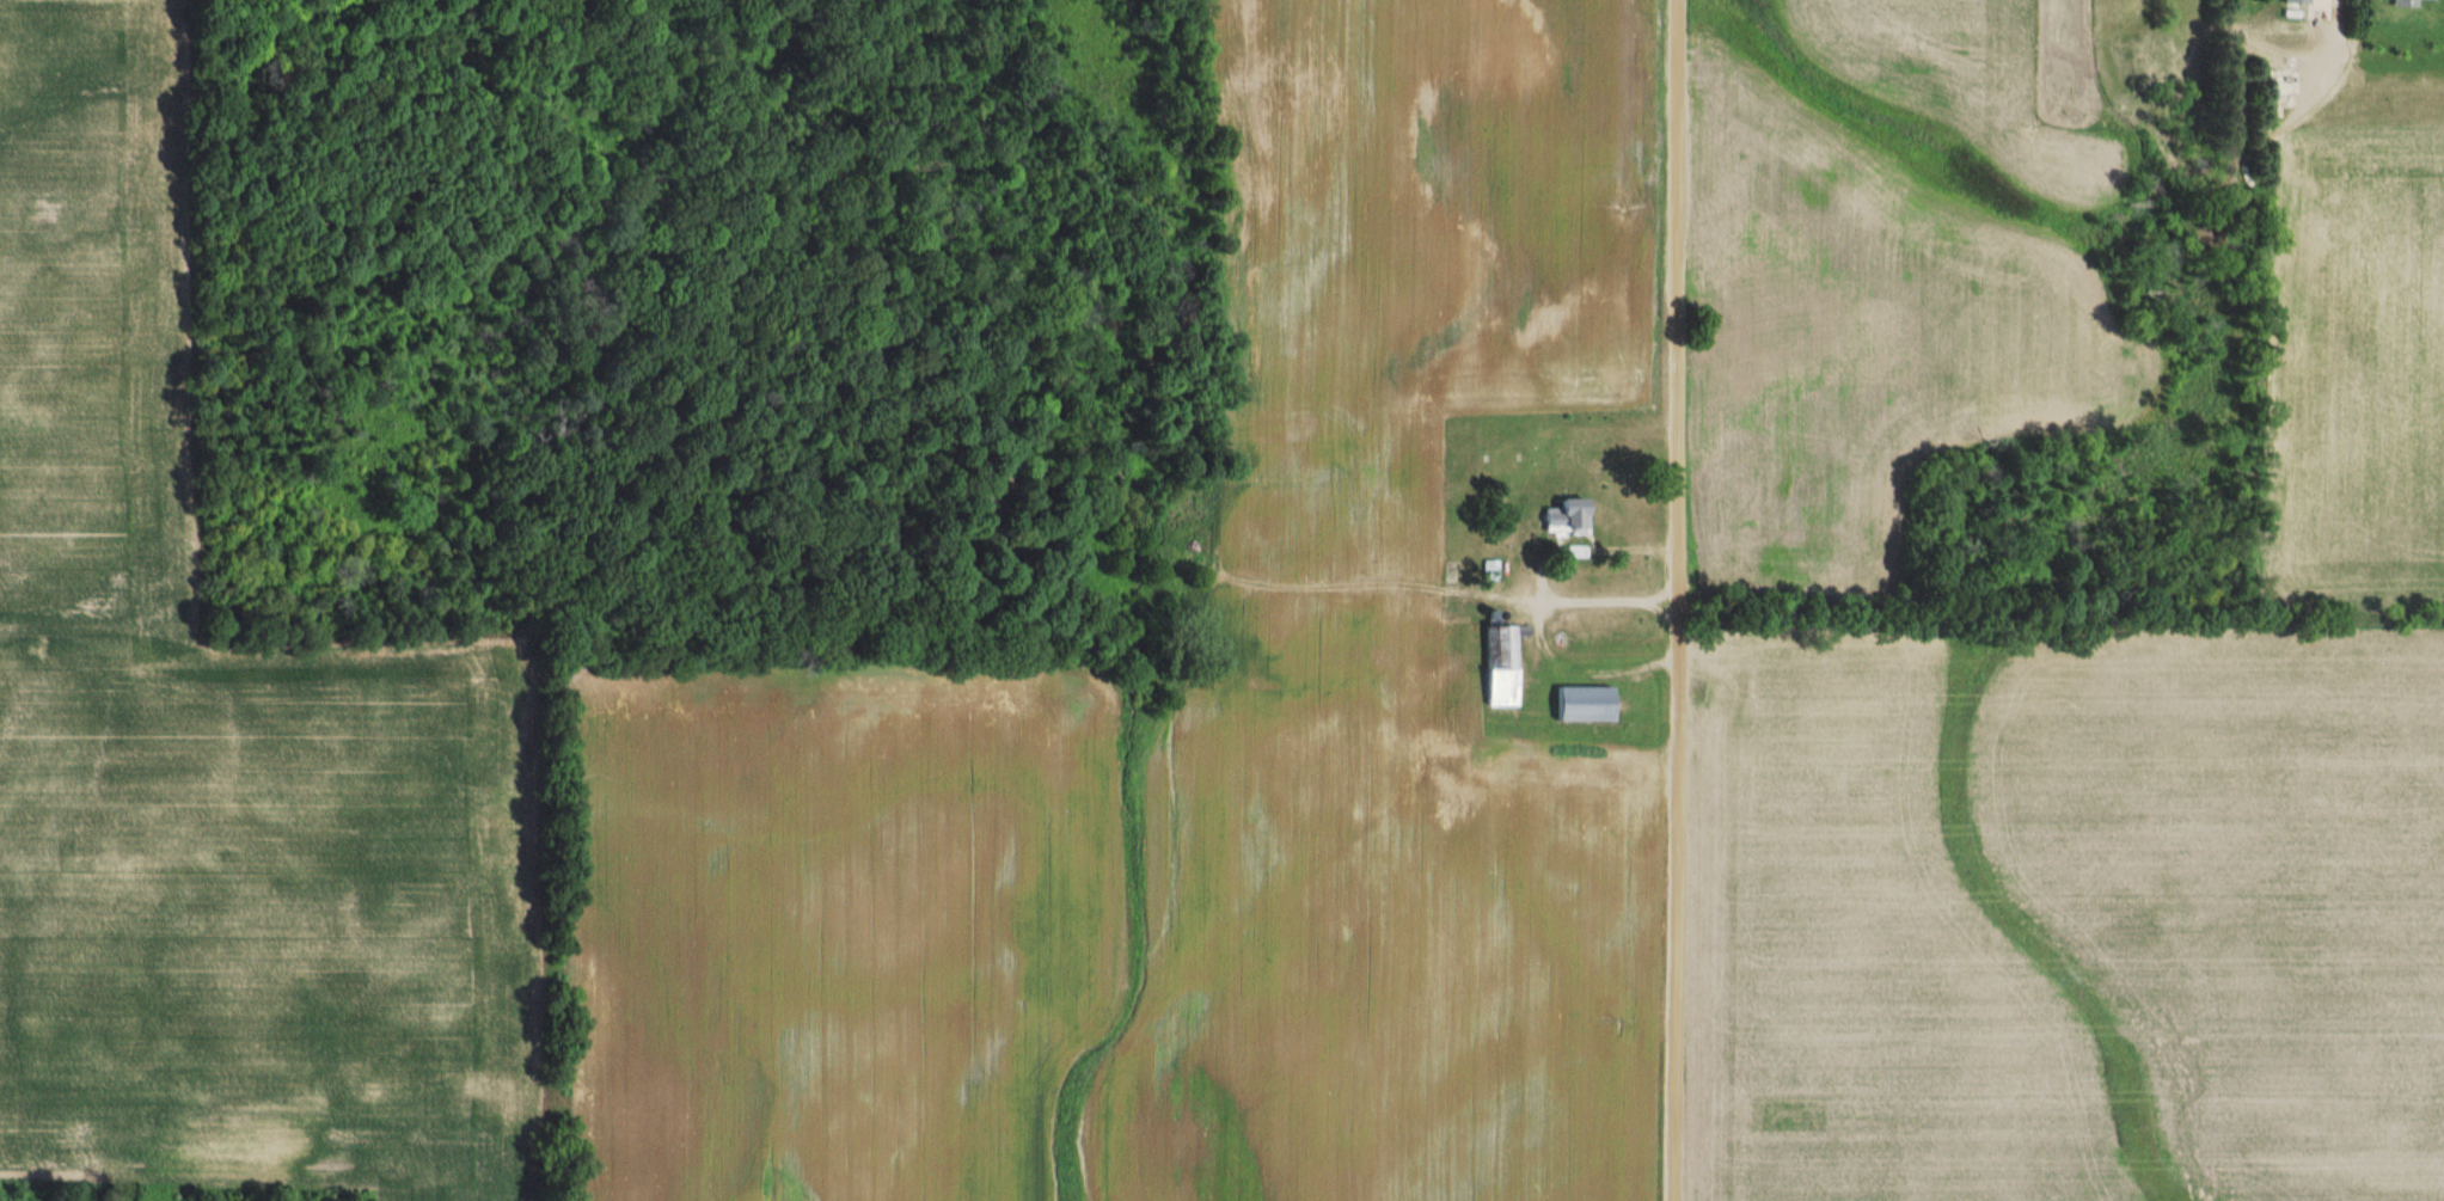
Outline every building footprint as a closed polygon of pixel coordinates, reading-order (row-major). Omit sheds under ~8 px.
[(1545,508),(1545,533),(1586,533),(1586,498),(1561,498),(1561,508),(1545,508)] [(1516,625),(1487,626),(1488,707),(1517,707),(1516,625)] [(1613,722),(1613,687),(1559,687),(1559,722),(1613,722)]
